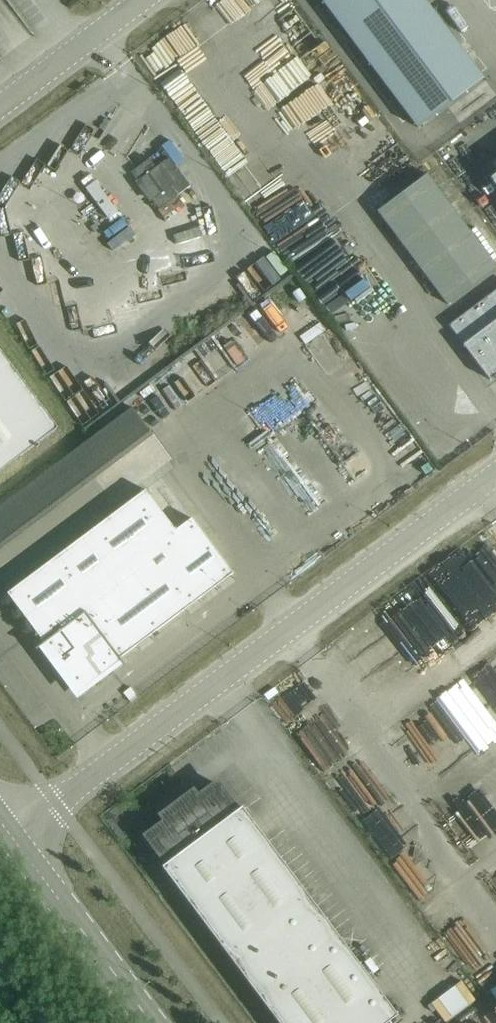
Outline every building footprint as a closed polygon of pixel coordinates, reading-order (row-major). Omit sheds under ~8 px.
[(418,126),(483,77),(426,0),(323,0),(418,126)] [(159,163),(174,183),(183,175),(169,156),(159,163)] [(156,166),(149,157),(131,170),(139,180),(156,167),(156,166)] [(427,172),(377,210),(447,303),(495,267),(495,265),(427,172)] [(114,173),(102,179),(121,212),(132,206),(114,173)] [(108,218),(117,211),(94,180),(85,187),(108,218)] [(170,185),(169,184),(152,198),(159,207),(177,194),(170,185)] [(288,234),(306,234),(306,214),(288,214),(288,234)] [(308,245),(322,268),(336,260),(322,236),(308,245)] [(283,279),(304,266),(290,244),(269,257),(283,279)] [(342,269),(328,275),(335,293),(350,286),(342,269)] [(261,271),(254,274),(262,294),(269,291),(261,271)] [(495,374),(495,288),(449,324),(490,379),(495,374)] [(0,350),(0,470),(57,427),(0,350)] [(175,529),(145,488),(7,592),(44,641),(39,645),(40,646),(42,644),(74,687),(82,688),(120,659),(122,662),(123,661),(120,656),(233,572),(191,517),(175,529)] [(46,523),(34,500),(18,509),(14,502),(0,510),(0,548),(46,523)] [(217,783),(197,797),(193,791),(162,814),(167,820),(147,834),(165,859),(167,858),(169,860),(162,865),(280,1022),(385,1022),(398,1014),(242,805),(235,811),(233,808),(235,807),(217,783)] [(476,971),(459,984),(474,1004),(491,991),(476,971)]
